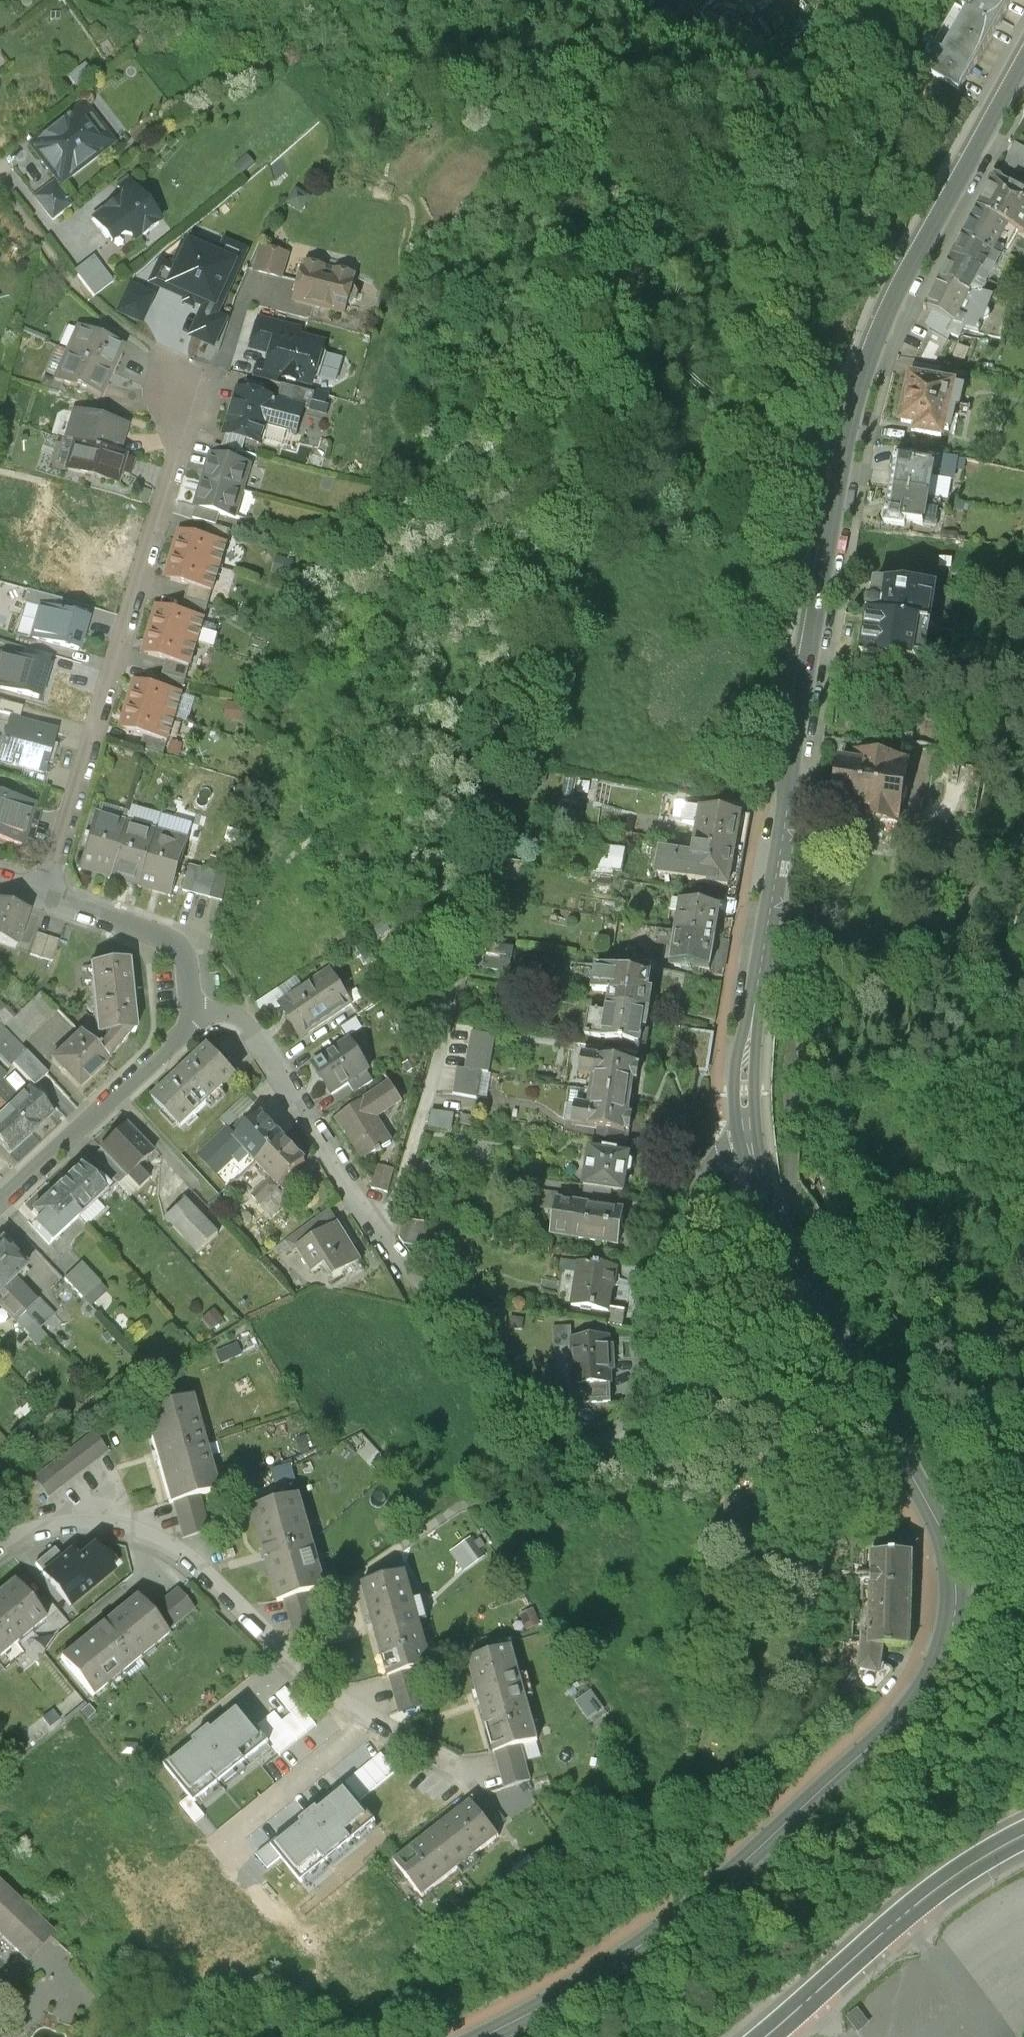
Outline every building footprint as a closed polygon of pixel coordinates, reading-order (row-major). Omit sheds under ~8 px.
[(962,6),(966,8),(942,50),(930,44),(921,67),(959,89),(1011,0),(965,0),(962,6)] [(80,129),(72,118),(78,113),(77,112),(32,146),(61,184),(106,150),(87,125),(80,129)] [(1023,165),(1023,141),(1017,139),(1010,160),(1023,165)] [(1007,184),(994,176),(977,206),(1008,224),(1023,233),(1023,189),(1023,187),(1023,186),(1010,178),(1007,184)] [(53,184),(36,198),(53,220),(70,206),(53,184)] [(134,187),(94,219),(111,242),(121,234),(132,235),(135,240),(143,233),(144,235),(157,225),(155,224),(160,221),(134,187)] [(977,206),(960,236),(961,236),(940,275),(969,291),(971,287),(982,290),(982,289),(992,292),(994,293),(999,283),(988,278),(1000,256),(993,252),(1008,224),(977,206)] [(221,250),(191,237),(188,245),(184,243),(173,266),(161,261),(152,281),(208,306),(218,311),(246,251),(225,241),(221,250)] [(288,255),(263,248),(256,271),(281,278),(288,255)] [(113,282),(94,256),(74,271),(94,296),(113,282)] [(356,280),(306,265),(295,301),(345,316),(348,306),(350,307),(357,304),(359,297),(355,290),(353,289),(356,280)] [(969,291),(940,275),(924,304),(926,306),(927,305),(933,308),(933,309),(952,321),(978,328),(992,292),(982,289),(982,290),(971,287),(969,291)] [(153,294),(131,284),(119,310),(141,320),(153,294)] [(218,311),(208,306),(206,311),(204,310),(192,335),(214,345),(226,320),(216,315),(218,311)] [(933,309),(933,308),(926,320),(947,331),(952,321),(933,309)] [(300,331),(260,319),(251,347),(273,354),(269,368),(269,370),(281,373),(286,375),(285,377),(287,381),(295,384),(300,381),(300,379),(313,383),(323,350),(297,342),(300,331)] [(119,333),(96,323),(91,333),(115,344),(119,333)] [(947,337),(929,327),(915,354),(936,358),(947,337)] [(91,333),(78,328),(68,352),(111,371),(122,347),(115,344),(91,333)] [(68,352),(55,379),(75,388),(77,385),(101,396),(111,371),(68,352)] [(940,366),(916,361),(912,374),(937,380),(940,366)] [(281,373),(269,370),(269,368),(258,365),(254,378),(277,385),(281,373)] [(912,374),(911,374),(910,377),(909,379),(907,383),(907,389),(907,390),(908,390),(905,402),(904,401),(904,403),(901,408),(902,413),(901,414),(902,414),(901,417),(918,421),(917,429),(941,434),(943,427),(949,428),(955,403),(958,403),(962,386),(937,380),(912,374)] [(316,396),(283,386),(278,403),(304,411),(304,412),(311,414),(316,396)] [(278,403),(239,391),(226,434),(261,445),(266,428),(296,437),(304,412),(304,411),(278,403)] [(125,427),(75,412),(67,439),(75,442),(117,454),(125,427)] [(117,454),(75,442),(68,468),(116,483),(123,457),(117,454)] [(238,453),(215,446),(211,457),(234,463),(238,453)] [(933,462),(916,459),(916,455),(896,451),(896,453),(895,453),(892,456),(890,462),(893,465),(894,465),(893,468),(894,468),(892,479),(891,479),(890,486),(928,492),(933,462)] [(234,463),(211,457),(204,482),(243,493),(250,468),(234,463)] [(243,493),(204,482),(196,507),(219,514),(235,518),(243,493)] [(928,492),(890,486),(890,487),(891,488),(888,502),(887,502),(887,505),(886,505),(883,507),(882,513),(884,517),(885,517),(884,520),(905,523),(905,519),(923,522),(928,492)] [(219,514),(196,507),(193,518),(216,525),(219,514)] [(230,531),(207,524),(203,537),(226,544),(230,531)] [(203,537),(185,532),(182,543),(177,541),(173,554),(219,568),(226,544),(203,537)] [(219,568),(173,554),(169,568),(174,569),(171,580),(189,585),(212,592),(219,568)] [(935,585),(875,580),(872,597),(867,598),(866,607),(869,609),(869,613),(928,623),(935,585)] [(212,592),(189,585),(185,599),(208,606),(212,592)] [(41,607),(58,611),(62,598),(27,589),(24,602),(41,607)] [(208,606),(185,599),(181,612),(204,619),(208,606)] [(58,611),(41,607),(32,637),(78,650),(87,620),(58,611)] [(181,612),(163,607),(160,617),(155,616),(151,629),(197,643),(211,647),(216,629),(215,626),(203,622),(204,619),(181,612)] [(928,623),(869,613),(866,632),(862,634),(860,645),(863,648),(862,652),(884,655),(899,657),(900,655),(922,658),(928,623)] [(197,643),(151,629),(147,643),(152,644),(148,655),(166,660),(190,667),(197,643)] [(25,648),(22,659),(47,666),(49,667),(52,655),(25,648)] [(1,653),(0,655),(0,687),(38,698),(47,666),(22,659),(1,653)] [(190,667),(166,660),(162,673),(186,680),(190,667)] [(186,680),(162,673),(158,687),(181,694),(186,680)] [(158,687),(140,681),(137,692),(132,691),(128,704),(174,718),(181,694),(158,687)] [(174,718),(128,704),(124,717),(129,719),(126,729),(144,735),(167,742),(174,718)] [(55,732),(10,719),(0,755),(4,761),(43,772),(55,732)] [(913,729),(878,725),(880,741),(911,744),(913,729)] [(167,742),(144,735),(140,748),(163,755),(167,742)] [(854,761),(839,758),(833,797),(831,810),(844,812),(860,815),(860,816),(897,821),(901,802),(905,797),(908,791),(908,785),(905,779),(909,760),(880,756),(882,748),(859,744),(857,752),(855,752),(854,761)] [(984,767),(935,758),(924,819),(932,820),(929,837),(970,844),(984,767)] [(833,797),(813,794),(810,815),(843,820),(844,812),(831,810),(833,797)] [(0,796),(0,837),(22,844),(33,806),(0,796)] [(740,811),(700,806),(700,808),(684,805),(681,823),(697,825),(693,846),(733,852),(740,811)] [(126,824),(95,814),(79,869),(81,869),(82,866),(93,869),(93,867),(101,869),(101,870),(110,872),(108,878),(110,878),(126,824)] [(156,833),(126,824),(110,878),(111,878),(112,875),(123,878),(124,876),(131,878),(131,879),(140,881),(139,887),(140,887),(156,833)] [(187,842),(156,833),(140,887),(141,887),(142,884),(153,887),(154,884),(161,886),(161,887),(170,890),(169,896),(171,896),(187,842)] [(733,852),(693,846),(692,855),(658,849),(654,873),(727,886),(733,852)] [(625,852),(596,847),(591,875),(612,879),(613,873),(621,875),(625,852)] [(204,868),(189,864),(183,890),(198,894),(204,868)] [(217,871),(204,868),(198,894),(210,897),(217,871)] [(229,875),(217,871),(210,897),(222,900),(229,875)] [(735,897),(712,894),(710,905),(719,907),(719,910),(733,913),(735,897)] [(710,905),(680,900),(675,928),(715,934),(719,910),(719,907),(710,905)] [(0,902),(0,943),(17,948),(29,912),(0,902)] [(715,934),(675,928),(670,962),(709,968),(715,934)] [(59,941),(38,934),(31,955),(52,962),(59,941)] [(128,961),(91,965),(97,1036),(94,1036),(88,1043),(106,1062),(129,1036),(127,1034),(134,1033),(128,961)] [(633,976),(630,976),(630,974),(595,969),(591,993),(609,996),(608,1004),(649,1010),(651,994),(646,994),(650,968),(635,965),(633,976)] [(285,1002),(282,1004),(283,1005),(302,1036),(346,1009),(346,1008),(352,1004),(342,988),(336,992),(329,980),(330,980),(327,976),(325,977),(285,1002)] [(277,989),(256,1002),(265,1016),(283,1005),(282,1004),(285,1002),(277,989)] [(379,989),(352,1006),(358,1016),(385,999),(379,989)] [(19,1047),(58,1010),(40,991),(14,1017),(0,1003),(0,1026),(19,1047)] [(649,1010),(608,1004),(606,1016),(588,1014),(584,1038),(624,1045),(622,1053),(637,1056),(641,1029),(645,1030),(649,1010)] [(32,1085),(44,1073),(19,1047),(0,1026),(0,1061),(9,1070),(13,1066),(32,1085)] [(713,1030),(687,1026),(681,1065),(707,1069),(713,1030)] [(88,1043),(80,1035),(59,1055),(57,1053),(53,1058),(54,1059),(51,1062),(65,1076),(60,1080),(64,1085),(69,1080),(78,1091),(107,1064),(88,1043)] [(494,1039),(475,1036),(473,1049),(467,1048),(463,1070),(480,1073),(488,1074),(494,1039)] [(349,1041),(313,1063),(332,1093),(368,1071),(349,1041)] [(210,1047),(153,1099),(180,1128),(195,1115),(196,1116),(226,1088),(225,1087),(237,1076),(210,1047)] [(636,1065),(582,1057),(579,1075),(594,1077),(591,1093),(631,1099),(633,1083),(637,1083),(639,1068),(635,1068),(636,1065)] [(463,1070),(456,1069),(452,1094),(475,1099),(480,1073),(463,1070)] [(29,1089),(16,1102),(13,1098),(14,1097),(0,1082),(6,1077),(0,1071),(0,1101),(8,1109),(32,1135),(53,1115),(29,1089)] [(391,1085),(365,1101),(364,1100),(336,1117),(345,1132),(347,1130),(365,1160),(377,1153),(378,1154),(382,1152),(381,1150),(392,1144),(375,1118),(402,1102),(391,1085)] [(631,1099),(591,1093),(589,1107),(575,1105),(572,1126),(626,1134),(626,1132),(630,1133),(632,1118),(628,1117),(631,1099)] [(434,1107),(431,1125),(454,1129),(457,1111),(434,1107)] [(8,1109),(3,1113),(0,1116),(0,1145),(9,1155),(32,1135),(8,1109)] [(260,1113),(249,1123),(244,1119),(231,1131),(227,1127),(198,1154),(216,1173),(233,1157),(236,1160),(241,1160),(248,1153),(257,1162),(284,1138),(260,1113)] [(154,1154),(127,1125),(101,1150),(128,1178),(140,1191),(151,1181),(139,1168),(154,1154)] [(307,1162),(284,1138),(257,1162),(280,1187),(287,1180),(292,1185),(300,1178),(295,1173),(307,1162)] [(128,1178),(101,1150),(93,1159),(119,1187),(128,1178)] [(616,1152),(606,1150),(605,1152),(591,1150),(584,1186),(587,1186),(612,1191),(624,1193),(626,1175),(632,1172),(633,1165),(629,1161),(630,1157),(616,1154),(616,1152)] [(95,1182),(81,1168),(55,1193),(79,1219),(109,1190),(99,1178),(95,1182)] [(612,1191),(587,1186),(584,1201),(610,1205),(612,1191)] [(55,1193),(34,1213),(42,1221),(34,1229),(50,1246),(79,1219),(55,1193)] [(222,1235),(187,1199),(166,1220),(200,1254),(222,1235)] [(625,1213),(556,1202),(551,1234),(619,1246),(625,1213)] [(314,1220),(285,1240),(293,1251),(298,1248),(322,1233),(314,1220)] [(322,1233),(298,1248),(299,1249),(303,1246),(317,1268),(312,1271),(313,1271),(326,1263),(335,1276),(360,1260),(338,1224),(322,1233)] [(0,1244),(0,1288),(2,1290),(26,1315),(40,1301),(18,1277),(35,1260),(10,1234),(0,1244)] [(625,1308),(609,1305),(612,1287),(613,1287),(615,1280),(617,1267),(594,1263),(594,1264),(578,1262),(571,1304),(591,1308),(590,1319),(623,1324),(625,1308)] [(639,1267),(617,1263),(617,1267),(615,1280),(637,1283),(639,1267)] [(101,1283),(82,1264),(65,1280),(83,1300),(101,1283)] [(2,1290),(0,1292),(0,1304),(25,1330),(33,1323),(26,1315),(2,1290)] [(609,1336),(572,1337),(574,1382),(571,1383),(571,1402),(612,1400),(611,1370),(614,1369),(613,1345),(610,1345),(609,1336)] [(192,1396),(144,1410),(171,1503),(174,1503),(200,1495),(219,1490),(192,1396)] [(94,1433),(34,1478),(49,1498),(109,1452),(94,1433)] [(280,1485),(297,1482),(293,1460),(276,1464),(280,1485)] [(200,1495),(174,1503),(186,1539),(210,1530),(200,1495)] [(300,1496),(252,1509),(279,1603),(285,1601),(312,1594),(327,1590),(300,1496)] [(450,1552),(465,1573),(486,1558),(471,1537),(450,1552)] [(63,1559),(54,1548),(35,1564),(44,1575),(63,1559)] [(63,1559),(44,1575),(70,1607),(112,1572),(93,1549),(77,1562),(70,1553),(63,1559)] [(912,1553),(859,1551),(858,1598),(850,1598),(849,1646),(862,1647),(883,1647),(910,1648),(912,1553)] [(407,1572),(363,1584),(389,1678),(390,1678),(416,1670),(433,1665),(407,1572)] [(0,1594),(0,1658),(45,1621),(14,1583),(0,1594)] [(178,1588),(149,1612),(166,1633),(195,1609),(178,1588)] [(312,1594),(285,1601),(296,1637),(322,1630),(312,1594)] [(149,1612),(136,1598),(62,1660),(93,1698),(168,1635),(166,1633),(149,1612)] [(519,1616),(527,1631),(541,1624),(534,1609),(519,1616)] [(883,1647),(862,1647),(862,1662),(845,1687),(875,1694),(899,1672),(883,1667),(883,1647)] [(512,1650),(469,1662),(494,1756),(495,1756),(521,1749),(539,1744),(512,1650)] [(416,1670),(390,1678),(399,1713),(426,1707),(418,1677),(416,1670)] [(279,1755),(316,1726),(285,1688),(276,1696),(292,1714),(283,1722),(275,1712),(256,1727),(269,1743),(279,1755)] [(590,1694),(575,1705),(588,1724),(603,1714),(590,1694)] [(269,1743),(256,1727),(239,1706),(164,1767),(189,1798),(194,1804),(269,1743)] [(521,1749),(495,1756),(505,1791),(531,1785),(521,1749)] [(344,1785),(346,1787),(360,1803),(396,1773),(381,1755),(344,1785)] [(360,1803),(346,1787),(271,1848),(269,1846),(256,1856),(268,1870),(280,1860),(301,1886),(377,1824),(360,1803)] [(205,1816),(194,1804),(189,1798),(180,1805),(195,1824),(205,1816)] [(471,1806),(395,1865),(423,1901),(499,1841),(471,1806)] [(30,1961),(53,1936),(0,1886),(0,1933),(30,1961)] [(845,2015),(857,2030),(869,2022),(857,2006),(845,2015)]
